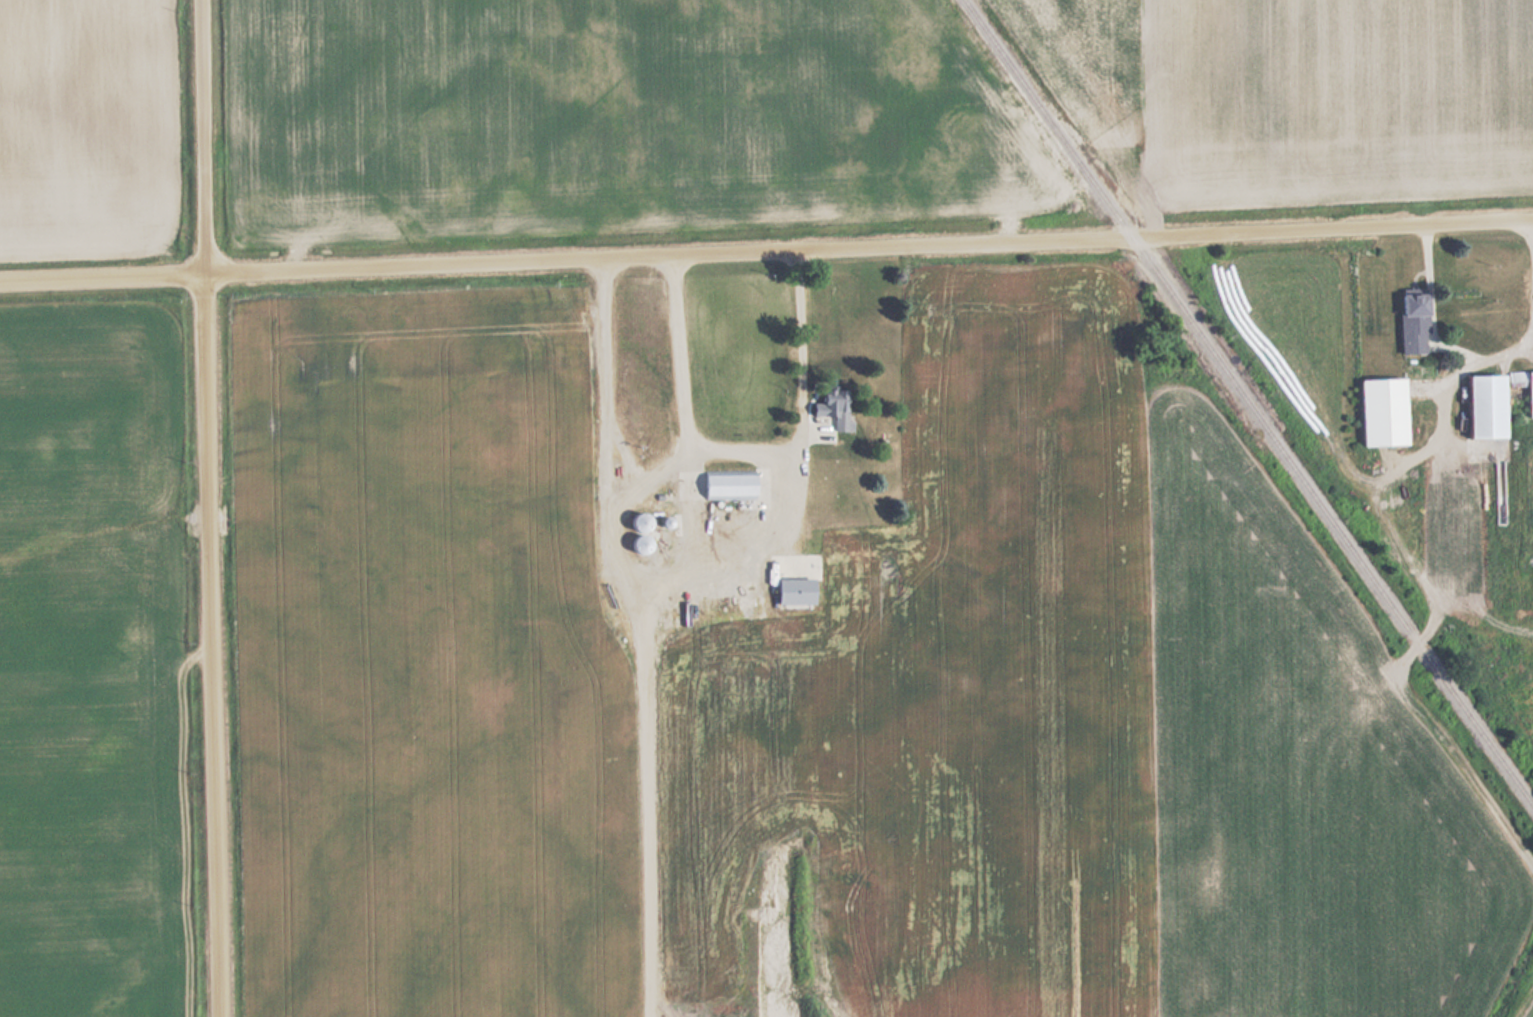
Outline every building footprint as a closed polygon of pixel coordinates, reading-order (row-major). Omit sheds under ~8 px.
[(1396,289),(1396,321),(1423,321),(1423,289),(1396,289)] [(1464,437),(1461,375),(1500,373),(1503,435),(1464,437)] [(1525,373),(1532,373),(1532,416),(1526,416),(1525,373)] [(1358,446),(1354,378),(1400,376),(1403,444),(1358,446)] [(847,389),(814,389),(813,405),(805,405),(805,415),(828,415),(827,431),(846,431),(847,389)] [(754,471),(697,471),(697,498),(754,498),(754,471)] [(625,513),(623,530),(638,532),(641,515),(625,513)] [(637,553),(637,536),(625,536),(625,553),(637,553)]
